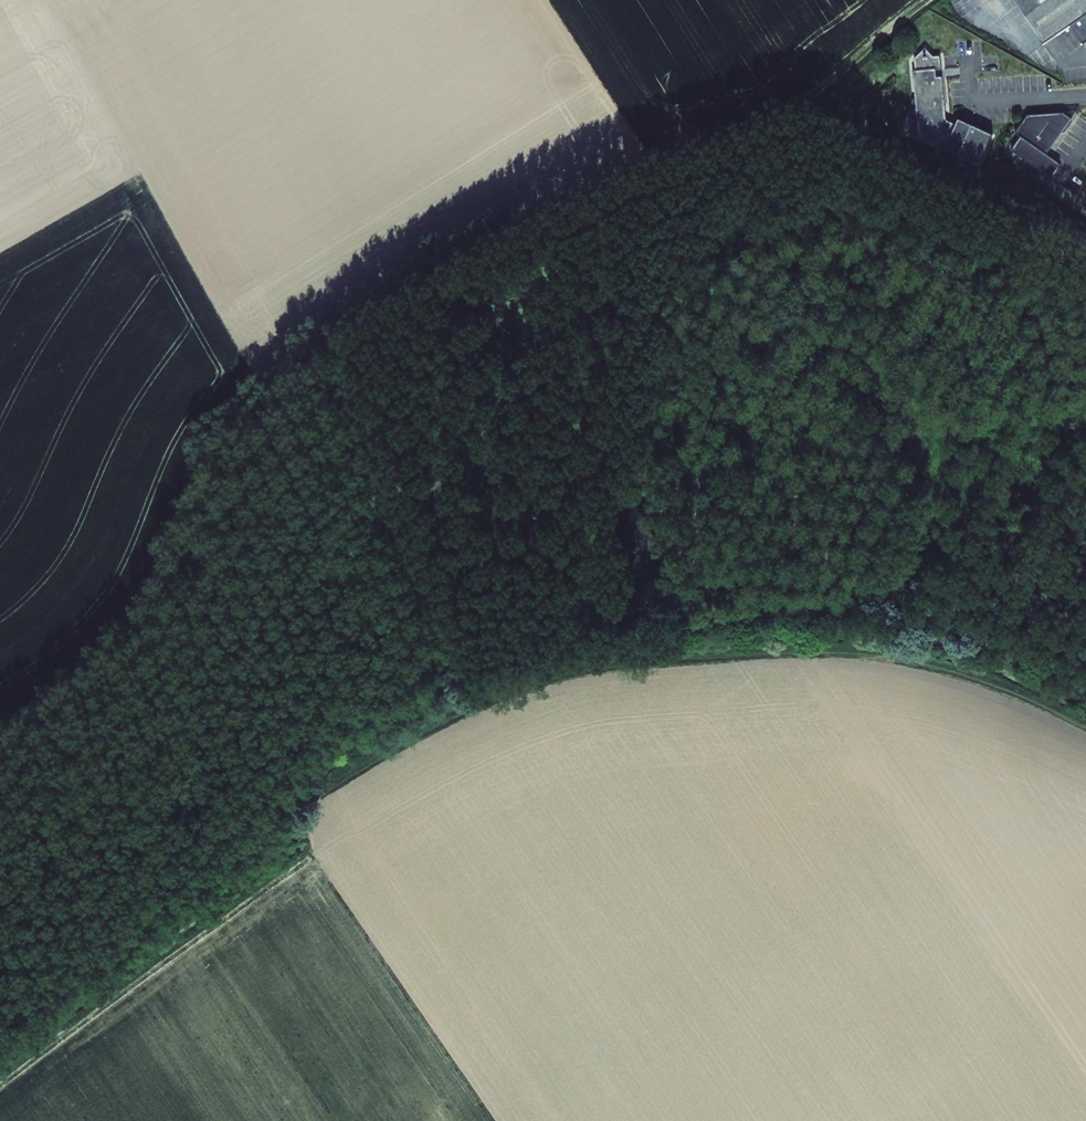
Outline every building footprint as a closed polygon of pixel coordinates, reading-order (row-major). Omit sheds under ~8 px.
[(1044,45),(1071,26),(1084,45),(1085,43),(1085,0),(1013,0),(1044,45)] [(934,56),(926,48),(915,59),(916,70),(913,71),(916,101),(919,140),(958,157),(971,128),(956,121),(955,124),(947,120),(943,77),(936,77),(936,70),(942,69),(941,56),(934,56)] [(919,140),(916,101),(912,100),(907,134),(919,140)] [(1066,113),(1026,118),(1015,135),(1022,140),(1012,152),(1049,178),(1059,164),(1047,155),(1073,120),(1066,113)]
